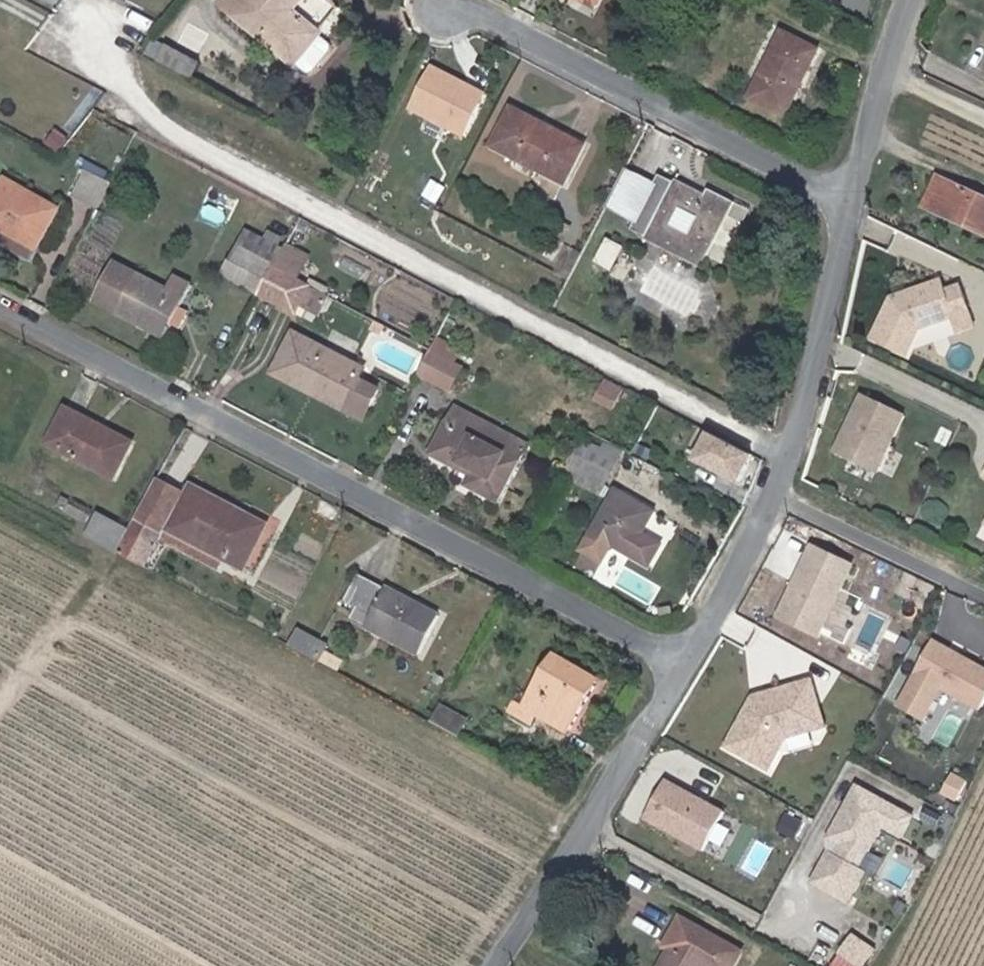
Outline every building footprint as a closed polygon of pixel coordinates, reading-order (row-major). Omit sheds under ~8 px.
[(287,59),(312,29),(283,4),(287,0),(215,0),(287,59)] [(811,38),(776,21),(743,86),(778,104),(811,38)] [(312,29),(287,59),(300,69),(306,68),(324,46),(324,40),(312,29)] [(194,60),(147,36),(139,51),(186,75),(194,60)] [(431,61),(407,107),(464,136),(488,90),(431,61)] [(578,136),(506,101),(488,139),(559,175),(578,136)] [(701,188),(658,167),(647,191),(660,197),(643,231),(699,258),(730,191),(705,179),(701,188)] [(105,181),(81,168),(67,193),(92,206),(105,181)] [(983,232),(983,191),(941,172),(926,205),(983,232)] [(1,173),(0,174),(0,243),(26,256),(54,201),(1,173)] [(660,197),(647,191),(631,225),(643,231),(660,197)] [(268,266),(278,248),(247,232),(238,250),(241,251),(268,266)] [(289,276),(299,257),(279,246),(278,248),(268,266),(289,276)] [(227,279),(253,294),(268,266),(241,251),(227,279)] [(268,266),(253,294),(282,308),(297,280),(289,276),(268,266)] [(163,285),(131,268),(111,306),(160,332),(161,330),(178,299),(186,282),(169,273),(163,285)] [(962,307),(954,285),(939,290),(935,280),(887,297),(886,298),(930,318),(947,312),(962,307)] [(901,353),(915,324),(930,318),(886,298),(868,337),(901,353)] [(187,303),(178,299),(161,330),(166,332),(173,319),(177,321),(187,303)] [(968,326),(962,307),(947,312),(953,331),(968,326)] [(336,351),(291,327),(270,367),(305,385),(310,377),(344,395),(339,404),(360,414),(375,385),(355,375),(361,364),(336,351)] [(451,360),(458,348),(432,334),(425,346),(451,360)] [(451,360),(425,346),(412,372),(446,389),(459,364),(451,360)] [(344,395),(310,377),(305,385),(339,404),(344,395)] [(611,408),(618,394),(600,385),(593,399),(611,408)] [(903,415),(860,396),(834,453),(877,473),(903,415)] [(493,425),(453,404),(428,451),(460,468),(463,463),(472,467),(464,482),(495,499),(516,459),(502,451),(485,442),(493,425)] [(127,440),(60,405),(41,441),(108,476),(127,440)] [(511,435),(493,425),(485,442),(502,451),(511,435)] [(749,454),(709,433),(696,458),(736,479),(749,454)] [(616,455),(588,442),(574,470),(601,484),(616,455)] [(117,540),(112,550),(111,552),(138,567),(156,531),(162,534),(165,530),(238,569),(259,531),(258,531),(235,518),(239,511),(188,484),(183,493),(152,478),(124,528),(117,540)] [(649,508),(611,487),(587,531),(626,552),(649,508)] [(86,523),(117,540),(124,528),(92,511),(86,523)] [(262,523),(239,511),(235,518),(258,531),(262,523)] [(112,550),(117,540),(86,523),(80,533),(112,550)] [(824,638),(858,562),(810,541),(776,617),(824,638)] [(436,615),(354,572),(340,598),(367,614),(361,625),(415,654),(436,615)] [(308,642),(288,631),(281,643),(302,654),(308,642)] [(983,704),(983,661),(933,635),(896,705),(927,721),(944,689),(982,709),(983,704)] [(314,645),(308,642),(302,654),(307,657),(314,645)] [(598,681),(553,656),(524,706),(514,701),(507,713),(531,727),(538,715),(568,732),(598,681)] [(818,677),(734,693),(747,759),(782,752),(778,735),(827,725),(818,677)] [(464,719),(439,706),(429,723),(455,737),(464,719)] [(668,758),(675,745),(663,739),(656,750),(668,758)] [(664,775),(642,817),(708,851),(730,809),(664,775)] [(907,839),(920,813),(857,782),(808,880),(853,902),(871,868),(866,865),(884,828),(907,839)] [(899,859),(889,877),(910,888),(920,870),(899,859)] [(699,965),(735,965),(743,952),(714,935),(710,943),(702,939),(707,931),(682,916),(664,946),(670,950),(699,965)] [(877,943),(850,930),(832,965),(865,965),(877,943)] [(714,935),(707,931),(702,939),(710,943),(714,935)] [(670,950),(660,965),(699,965),(670,950)]
